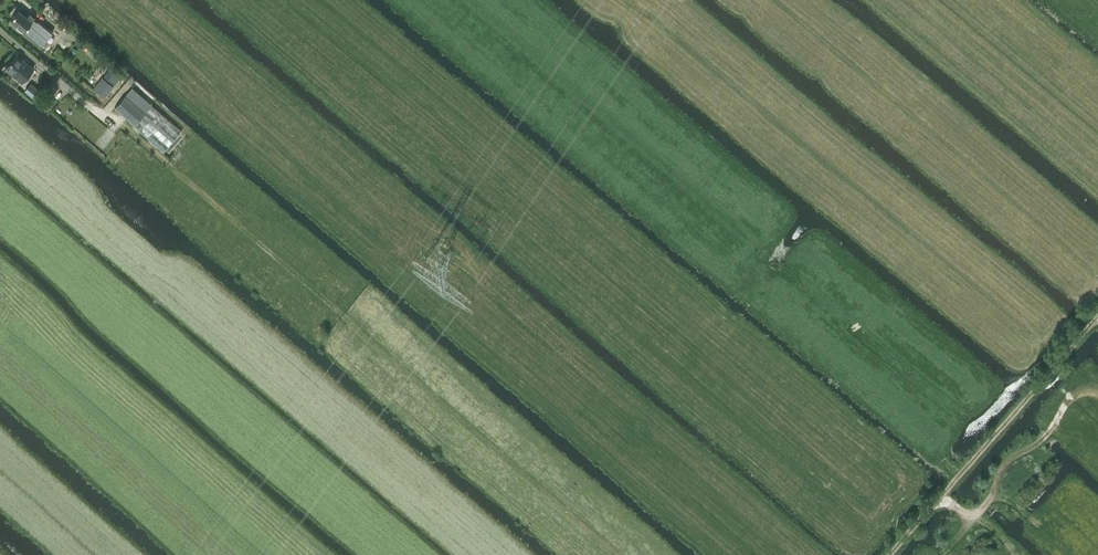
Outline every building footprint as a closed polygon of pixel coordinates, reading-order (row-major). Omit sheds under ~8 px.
[(10,19),(19,26),(24,30),(35,39),(42,31),(31,22),(34,17),(29,13),(26,16),(18,9),(10,19)] [(22,81),(33,68),(17,54),(5,67),(22,81)] [(105,97),(113,86),(102,77),(93,88),(105,97)] [(31,82),(24,90),(36,100),(38,98),(43,92),(33,84),(31,82)] [(115,106),(135,124),(133,125),(164,151),(181,131),(151,105),(145,112),(125,94),(115,106)]
